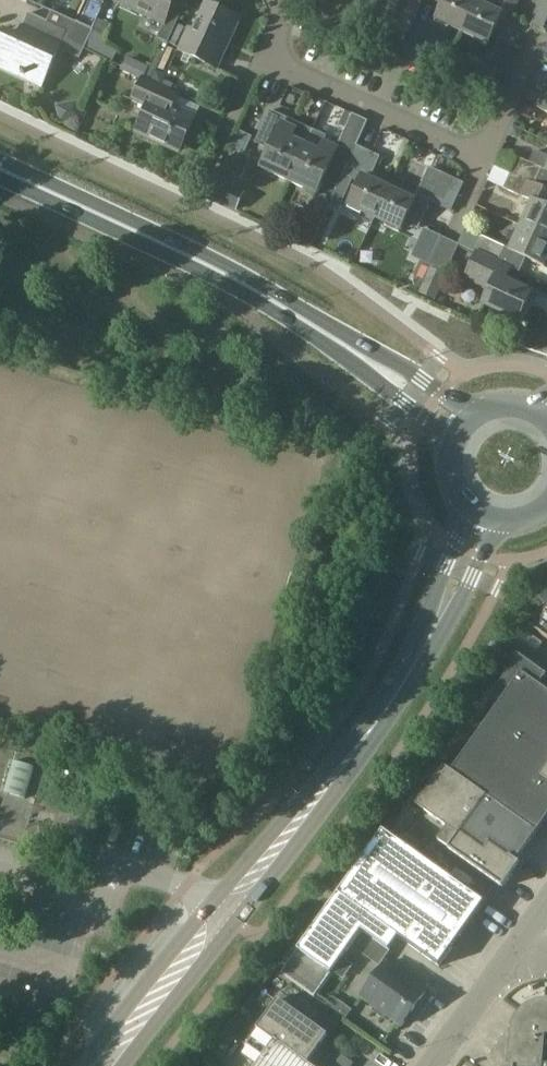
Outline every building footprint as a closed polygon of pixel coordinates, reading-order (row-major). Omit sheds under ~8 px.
[(176,2),(177,0),(119,0),(118,2),(165,25),(176,2)] [(441,6),(434,22),(448,29),(449,26),(462,32),(476,2),(473,0),(428,0),(441,6)] [(476,2),(462,32),(475,38),(473,41),(487,47),(497,24),(506,28),(519,0),(507,0),(501,13),(476,2)] [(546,21),(546,0),(540,0),(528,26),(542,32),(546,21)] [(190,29),(180,50),(217,68),(227,47),(222,44),(226,35),(230,37),(239,19),(208,4),(195,32),(190,29)] [(0,43),(0,67),(9,71),(11,68),(43,83),(42,85),(43,86),(60,50),(61,47),(63,43),(83,52),(84,49),(92,31),(78,25),(52,13),(51,12),(46,22),(29,14),(17,38),(11,35),(5,32),(0,43)] [(155,71),(151,81),(161,85),(171,90),(173,85),(163,81),(166,76),(155,71)] [(543,74),(536,89),(543,93),(546,95),(546,76),(543,74)] [(141,78),(130,101),(148,110),(138,131),(180,151),(195,118),(174,109),(162,103),(168,91),(141,78)] [(536,108),(537,109),(546,113),(546,95),(543,93),(537,107),(536,108)] [(306,146),(293,139),(297,130),(284,124),(287,118),(271,111),(257,139),(272,146),(261,168),(289,181),(306,146)] [(345,129),(352,115),(345,111),(338,126),(345,129)] [(306,146),(289,181),(316,194),(323,180),(327,171),(332,173),(330,178),(340,183),(343,175),(357,146),(368,122),(352,115),(345,129),(337,148),(324,142),(320,152),(306,146)] [(513,126),(508,136),(513,138),(521,136),(523,131),(513,126)] [(380,157),(357,146),(343,175),(360,183),(348,209),(361,215),(362,212),(375,219),(392,183),(372,174),(380,157)] [(510,174),(512,175),(534,185),(546,191),(546,157),(535,151),(529,164),(518,158),(510,174)] [(392,183),(375,219),(387,224),(386,226),(400,233),(403,227),(403,226),(404,225),(412,229),(413,227),(418,229),(430,205),(432,201),(431,201),(432,197),(443,174),(429,167),(417,194),(392,183)] [(502,189),(503,189),(504,190),(518,197),(526,200),(528,201),(530,202),(519,227),(546,240),(546,191),(534,185),(512,175),(510,174),(502,189)] [(213,183),(205,199),(233,211),(240,196),(213,183)] [(498,263),(503,265),(512,269),(520,273),(527,258),(544,266),(546,260),(546,240),(519,227),(508,249),(505,248),(498,263)] [(424,229),(419,239),(437,247),(442,237),(424,229)] [(481,237),(474,252),(477,253),(498,263),(505,248),(482,237),(481,237)] [(477,254),(465,278),(490,290),(483,305),(518,321),(531,293),(497,277),(502,266),(503,265),(498,263),(477,253),(477,254)] [(420,293),(434,299),(445,275),(431,269),(420,293)] [(532,628),(531,627),(530,629),(546,641),(546,606),(532,628)] [(500,704),(546,737),(546,692),(539,687),(546,676),(519,657),(491,697),(500,704)] [(449,775),(480,796),(535,835),(546,818),(546,737),(500,704),(449,775)] [(13,764),(3,794),(23,800),(33,770),(13,764)] [(480,796),(449,775),(442,770),(415,808),(446,830),(436,843),(447,850),(447,851),(501,890),(519,866),(515,863),(535,835),(480,796)] [(382,832),(281,974),(314,998),(351,947),(352,948),(362,934),(388,952),(391,954),(400,941),(438,968),(484,904),(382,832)] [(362,934),(352,948),(378,966),(388,952),(362,934)] [(470,954),(464,963),(480,975),(486,966),(470,954)] [(401,1028),(425,993),(385,965),(360,999),(401,1028)] [(327,1036),(277,1001),(245,1045),(263,1058),(274,1042),(306,1065),(327,1036)] [(542,1010),(537,1011),(532,1013),(529,1015),(525,1018),(523,1020),(520,1025),(517,1030),(516,1037),(513,1065),(546,1065),(546,1010),(542,1010)] [(263,1058),(257,1065),(308,1065),(306,1065),(274,1042),(263,1058)] [(201,1063),(205,1065),(213,1065),(214,1065),(217,1060),(208,1053),(201,1063)]
